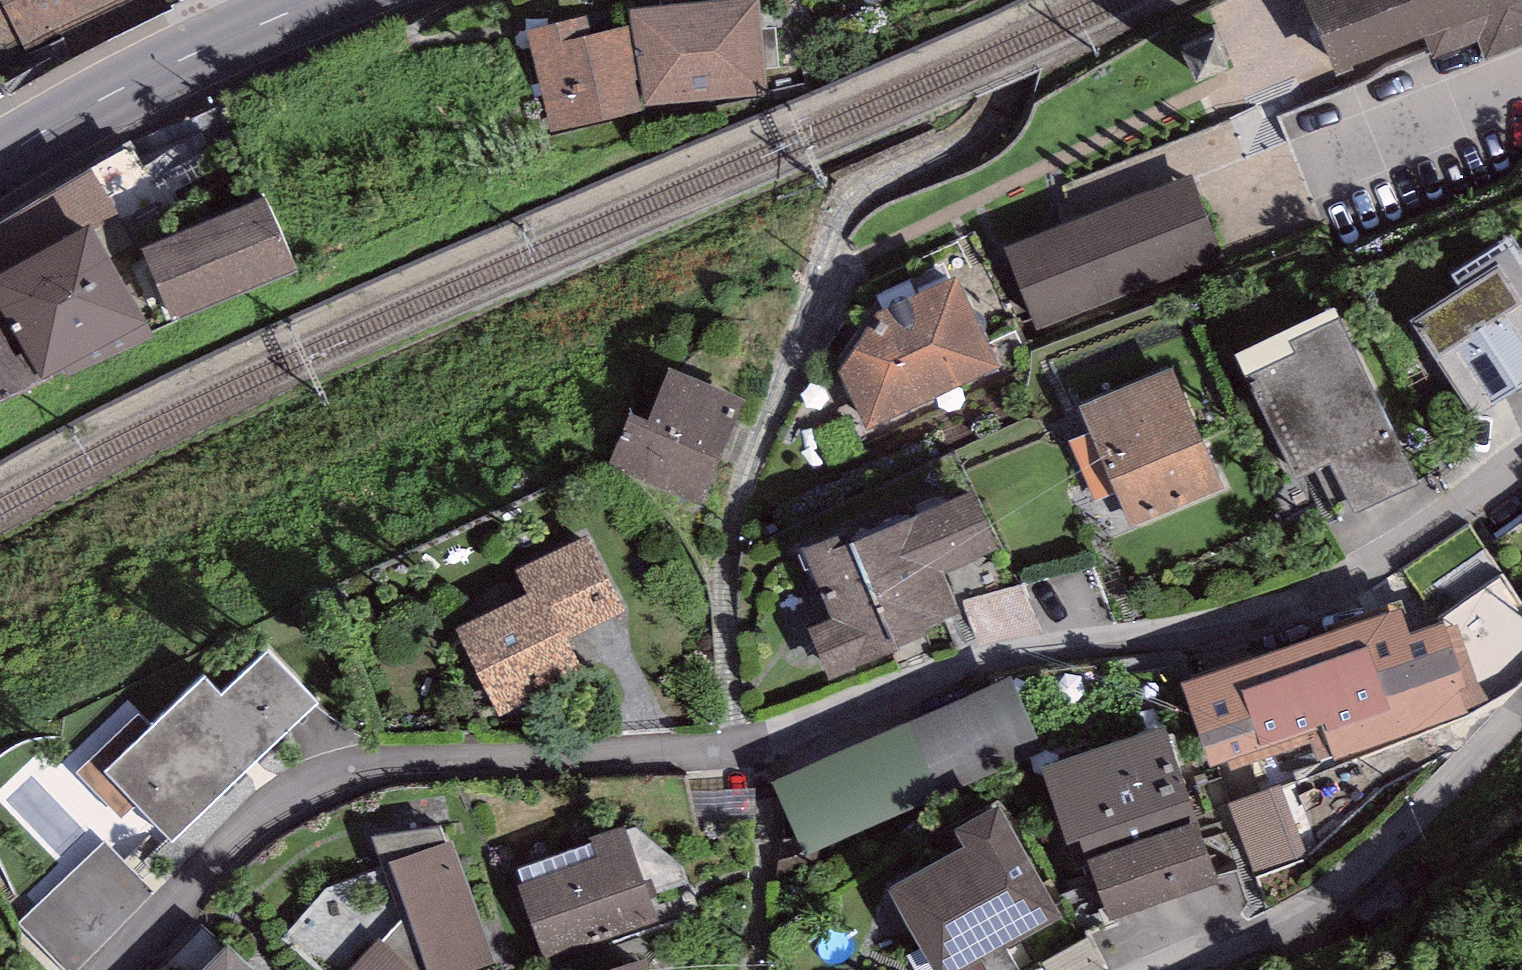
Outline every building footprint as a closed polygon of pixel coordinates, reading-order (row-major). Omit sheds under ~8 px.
[(22,47),(25,53),(136,0),(0,0),(0,57),(22,47)] [(1312,89),(1521,2),(1521,0),(1275,0),(1312,89)] [(763,15),(647,27),(657,114),(773,102),(763,15)] [(599,31),(538,41),(555,144),(649,128),(635,41),(601,47),(599,31)] [(0,226),(0,276),(92,225),(117,216),(93,170),(0,226)] [(1180,175),(998,248),(1029,326),(1211,252),(1180,175)] [(265,196),(141,248),(173,323),(297,271),(265,196)] [(0,276),(0,309),(45,383),(153,337),(92,225),(0,276)] [(1449,394),(1521,354),(1521,316),(1482,249),(1392,305),(1449,394)] [(940,270),(901,289),(945,383),(984,365),(940,270)] [(901,289),(867,304),(830,367),(857,424),(945,383),(901,289)] [(45,383),(0,309),(0,404),(45,383)] [(1333,309),(1237,355),(1297,480),(1330,464),(1356,517),(1419,486),(1333,309)] [(1158,367),(1066,413),(1124,529),(1216,483),(1158,367)] [(738,406),(669,376),(651,418),(635,411),(611,466),(695,503),(738,406)] [(979,538),(949,475),(794,547),(823,610),(801,620),(823,668),(913,627),(907,613),(943,596),(927,562),(979,538)] [(587,538),(521,569),(529,586),(533,594),(462,628),(504,716),(583,679),(562,634),(619,606),(587,538)] [(1256,661),(1183,687),(1211,768),(1326,727),(1336,756),(1466,711),(1436,626),(1405,637),(1396,611),(1324,637),(1327,646),(1259,670),(1256,661)] [(139,715),(79,772),(124,819),(137,806),(172,843),(316,705),(270,657),(224,701),(204,680),(153,729),(139,715)] [(1005,693),(781,791),(806,848),(1030,750),(1005,693)] [(1165,727),(1042,769),(1068,845),(1080,841),(1191,803),(1165,727)] [(1239,801),(1264,869),(1396,820),(1371,753),(1239,801)] [(1219,883),(1191,803),(1080,841),(1108,921),(1219,883)] [(960,836),(971,856),(897,896),(937,969),(960,969),(1056,918),(1000,814),(960,836)] [(374,839),(405,918),(362,969),(455,969),(486,958),(441,829),(374,839)] [(649,918),(623,836),(518,870),(544,952),(649,918)] [(103,842),(21,924),(67,969),(74,969),(153,891),(103,842)] [(165,969),(246,969),(204,930),(165,969)]
